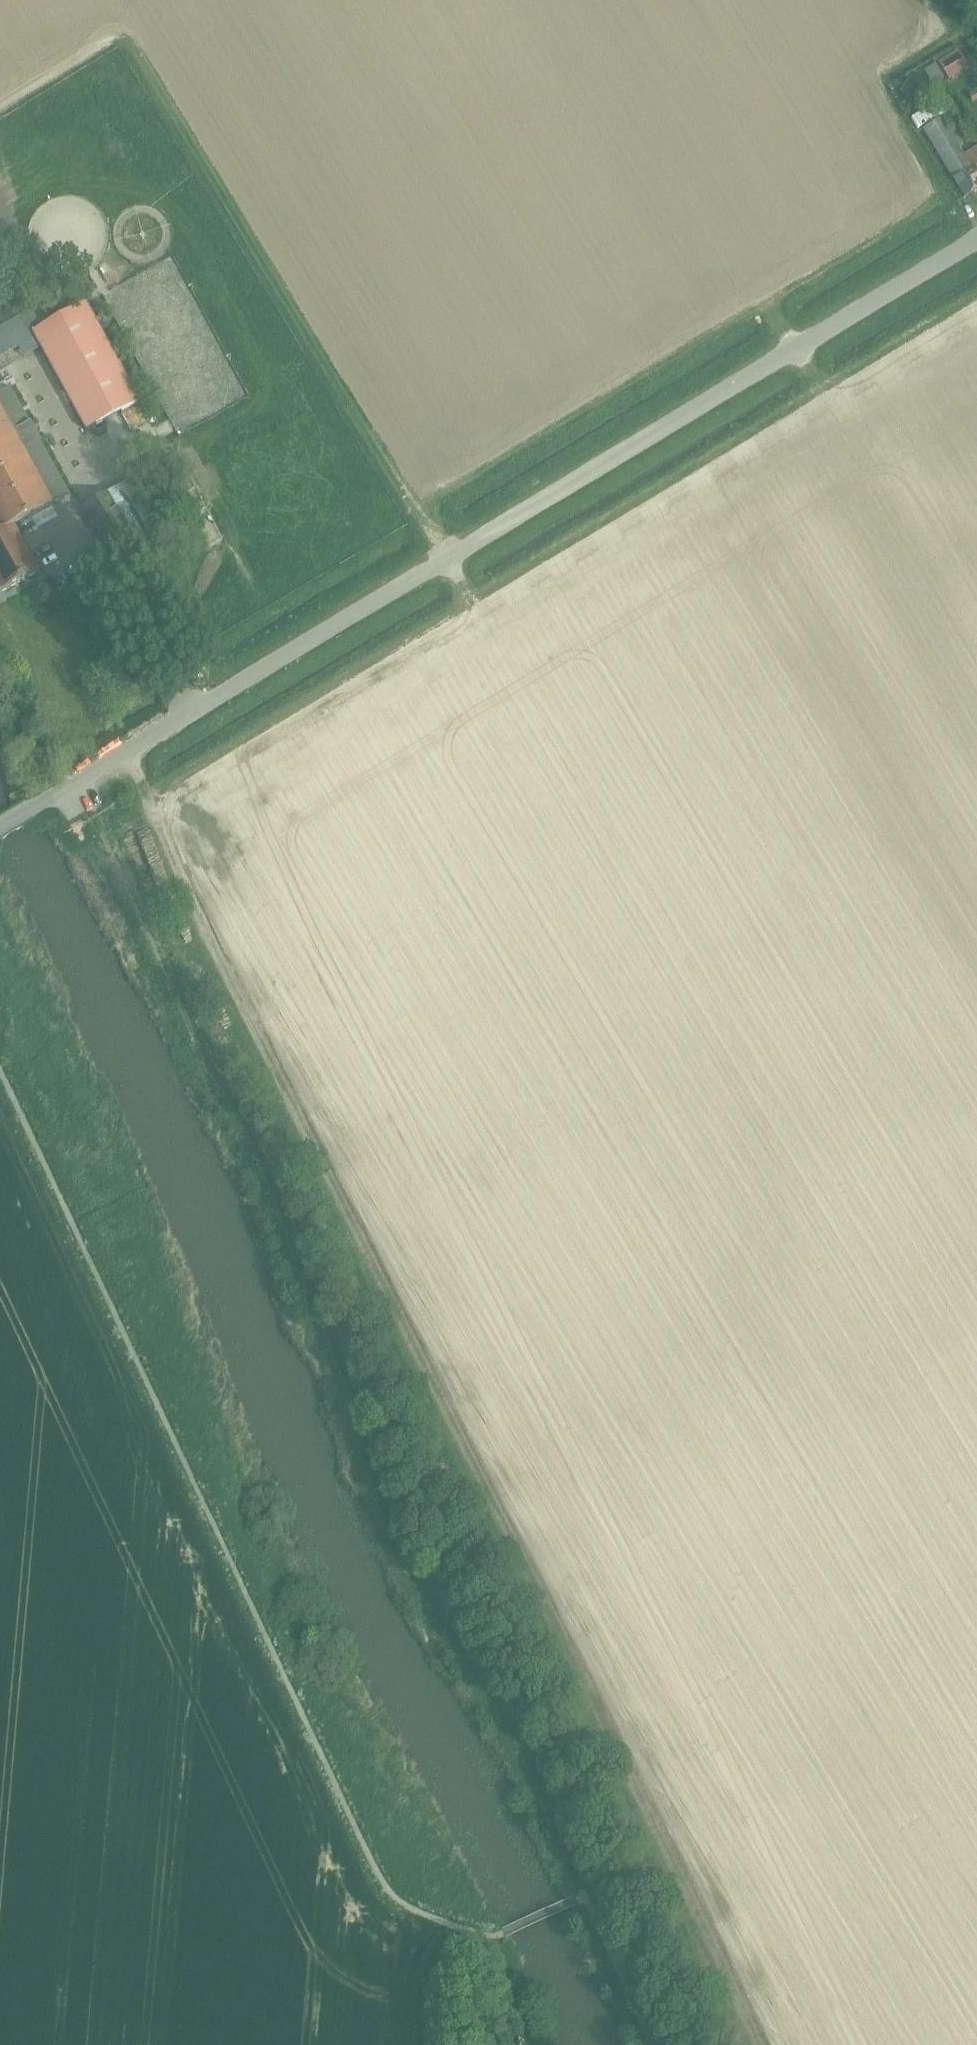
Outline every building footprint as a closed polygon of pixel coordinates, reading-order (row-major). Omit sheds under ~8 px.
[(933,86),(943,80),(944,82),(945,81),(956,97),(962,93),(951,78),(967,67),(954,48),(932,63),(933,65),(923,71),(933,86)] [(908,80),(900,92),(912,100),(920,89),(908,80)] [(923,130),(954,180),(958,186),(959,188),(966,199),(976,193),(976,192),(976,148),(972,151),(965,155),(942,119),(923,130)] [(25,331),(30,328),(28,324),(39,318),(29,300),(13,309),(0,316),(0,344),(25,331)] [(87,432),(140,403),(86,305),(33,334),(87,432)] [(10,388),(0,393),(0,594),(39,572),(14,525),(69,495),(10,388)] [(114,560),(167,529),(136,477),(83,508),(114,560)]
